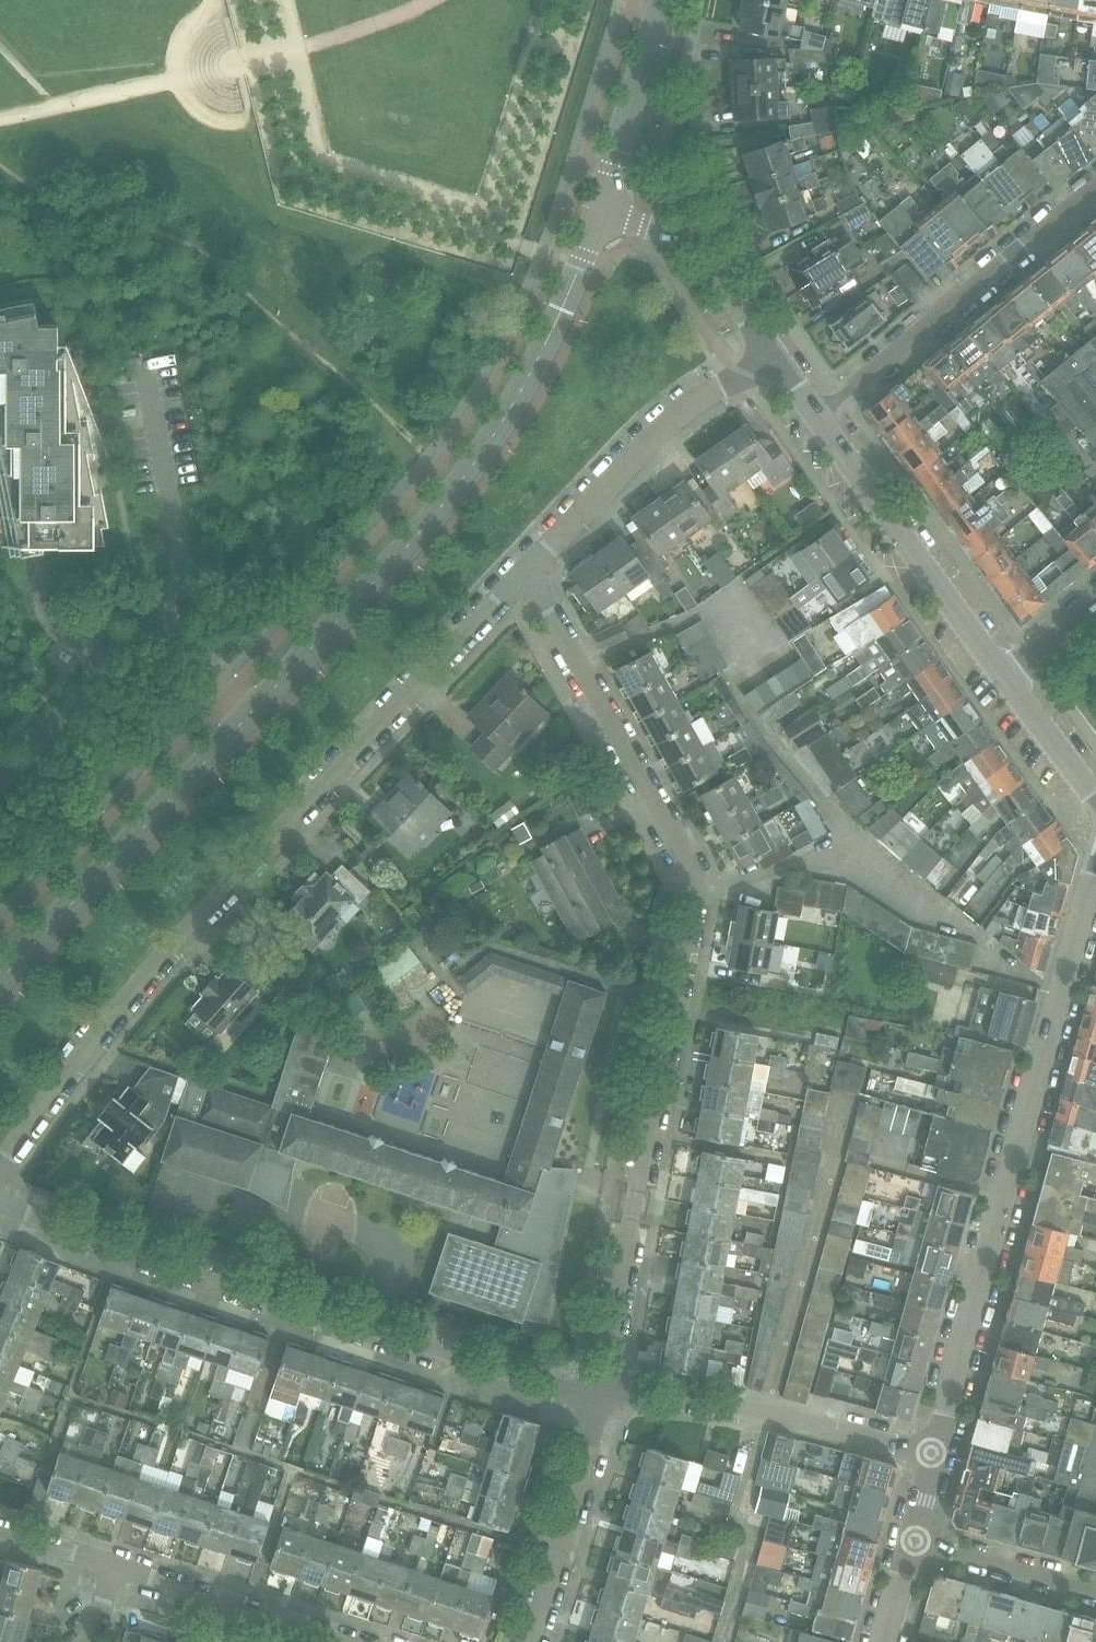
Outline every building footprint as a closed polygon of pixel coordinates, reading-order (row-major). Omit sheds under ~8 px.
[(757,0),(741,0),(739,11),(743,12),(740,27),(761,31),(802,40),(801,48),(823,50),(826,39),(827,36),(804,30),(805,28),(782,23),(786,6),(757,0)] [(871,20),(923,33),(930,0),(876,0),(871,20)] [(923,33),(937,37),(939,26),(955,30),(961,0),(930,0),(923,33)] [(955,30),(949,56),(956,57),(958,48),(962,49),(965,37),(969,23),(971,24),(976,0),(990,2),(990,0),(961,0),(955,30)] [(990,2),(986,25),(998,27),(1000,18),(1014,20),(1018,0),(990,0),(990,2)] [(1014,20),(1016,21),(1014,32),(1044,37),(1044,36),(1047,23),(1048,14),(1046,13),(1048,0),(1018,0),(1014,20)] [(1046,13),(1048,14),(1075,19),(1078,0),(1048,0),(1046,13)] [(1075,19),(1093,22),(1091,46),(1095,47),(1094,51),(1092,50),(1091,59),(1095,60),(1095,0),(1078,0),(1075,19)] [(1058,25),(1047,23),(1044,36),(1056,38),(1058,25)] [(825,62),(831,64),(838,42),(826,39),(823,50),(825,62)] [(801,48),(790,48),(791,63),(825,62),(823,50),(801,48)] [(1088,72),(1087,87),(1095,88),(1095,60),(1091,59),(1074,57),(1072,71),(1088,72)] [(786,58),(755,59),(733,61),(735,88),(776,86),(775,71),(787,70),(786,58)] [(1006,74),(1003,89),(1006,88),(1017,86),(1016,76),(1006,74)] [(912,83),(907,107),(940,101),(942,90),(912,83)] [(1037,83),(1017,86),(1006,88),(1011,95),(1013,94),(1024,108),(1045,92),(1037,83)] [(1038,83),(1037,83),(1045,92),(1051,99),(1068,85),(1038,83)] [(777,102),(776,86),(735,88),(736,117),(790,115),(789,102),(777,102)] [(1078,108),(1081,112),(1068,122),(1095,155),(1095,154),(1095,93),(1078,108)] [(812,109),(815,121),(838,117),(836,104),(812,109)] [(1033,120),(1043,131),(1041,132),(1074,172),(1095,155),(1068,122),(1063,115),(1051,125),(1042,113),(1033,120)] [(840,129),(838,117),(815,121),(817,133),(840,129)] [(1043,131),(1033,120),(1025,127),(1043,149),(1031,159),(1046,177),(1055,188),(1074,172),(1041,132),(1043,131)] [(1044,179),(1046,177),(1031,159),(1017,142),(1006,150),(1003,146),(1000,149),(997,145),(998,145),(998,142),(990,132),(982,139),(1026,194),(1035,187),(1037,188),(1044,182),(1044,179)] [(806,147),(802,137),(791,140),(791,139),(746,154),(754,178),(792,165),(788,152),(806,147)] [(1026,194),(982,139),(973,146),(981,156),(984,156),(985,156),(987,159),(984,162),(987,166),(976,174),(1005,211),(1009,209),(1011,209),(1018,204),(1018,201),(1026,194)] [(950,163),(940,171),(987,229),(1004,215),(1003,214),(1005,211),(976,174),(966,182),(962,178),(958,180),(956,177),(957,177),(958,172),(950,163)] [(792,165),(754,178),(752,179),(760,205),(763,204),(800,190),(819,184),(815,171),(797,177),(792,165)] [(987,229),(940,171),(931,178),(938,188),(943,188),(944,188),(946,190),(942,193),(946,198),(936,206),(966,244),(969,241),(971,243),(987,229)] [(805,202),(800,190),(763,204),(771,228),(817,213),(817,211),(827,208),(823,196),(805,202)] [(839,201),(844,214),(866,202),(858,191),(839,201)] [(900,202),(946,262),(954,256),(964,248),(963,247),(966,244),(936,206),(926,213),(923,209),(919,212),(917,209),(919,208),(918,204),(911,194),(900,202)] [(874,213),(866,202),(844,214),(850,225),(874,213)] [(946,262),(900,202),(879,218),(889,231),(912,259),(926,278),(946,262)] [(1090,227),(1068,244),(1095,278),(1095,234),(1090,227)] [(912,259),(889,231),(877,239),(890,258),(883,262),(890,273),(892,272),(912,259)] [(812,251),(807,255),(788,266),(794,276),(792,277),(798,288),(857,251),(851,241),(836,250),(829,239),(811,249),(812,251)] [(1068,244),(1047,262),(1095,323),(1095,278),(1068,244)] [(863,261),(857,251),(798,288),(805,299),(808,297),(814,306),(838,291),(839,292),(856,281),(849,270),(863,261)] [(929,282),(926,278),(912,259),(892,272),(909,299),(929,282)] [(1047,262),(1027,279),(1054,311),(1064,302),(1077,318),(1076,319),(1092,339),(1095,336),(1095,323),(1047,262)] [(1054,311),(1027,279),(1007,295),(1032,326),(1043,318),(1057,335),(1067,326),(1054,311)] [(875,292),(868,297),(867,296),(831,324),(833,327),(832,342),(846,344),(849,347),(861,337),(862,337),(885,319),(874,305),(881,299),(875,292)] [(1040,336),(1032,326),(1007,295),(986,312),(1027,362),(1030,360),(1037,354),(1030,345),(1040,336)] [(38,320),(34,303),(0,310),(0,547),(62,547),(95,547),(95,515),(86,515),(86,503),(81,503),(80,441),(72,441),(72,430),(66,430),(66,368),(58,368),(58,325),(39,325),(38,320)] [(1027,362),(986,312),(965,330),(991,360),(1005,378),(1017,368),(1018,369),(1023,365),(1026,370),(1021,375),(1032,388),(1041,381),(1045,378),(1030,360),(1027,362)] [(991,360),(965,330),(945,346),(968,374),(977,367),(994,387),(1005,378),(991,360)] [(1092,339),(1045,378),(1041,381),(1068,414),(1077,425),(1095,448),(1095,336),(1092,339)] [(968,374),(945,346),(924,363),(944,387),(959,406),(975,426),(986,417),(958,383),(968,374)] [(944,387),(924,363),(913,372),(914,372),(868,410),(867,414),(873,422),(883,436),(913,412),(903,399),(911,393),(910,391),(923,381),(934,395),(944,387)] [(959,406),(944,387),(934,395),(941,405),(921,421),(913,412),(883,436),(898,457),(940,422),(949,415),(959,406)] [(959,406),(949,415),(965,434),(975,426),(959,406)] [(1066,416),(1062,412),(1045,426),(1049,430),(1054,426),(1066,416)] [(1068,414),(1066,416),(1054,426),(1063,437),(1077,425),(1068,414)] [(948,433),(940,422),(898,457),(902,462),(902,461),(903,462),(904,462),(905,463),(905,466),(909,472),(912,473),(913,474),(912,475),(913,476),(912,476),(914,478),(940,455),(942,453),(935,444),(948,433)] [(758,443),(746,425),(721,442),(746,478),(762,467),(774,484),(793,471),(773,443),(771,445),(769,442),(760,441),(758,443)] [(995,441),(1003,451),(1019,437),(1011,428),(995,441)] [(1019,437),(1003,451),(1000,453),(1008,463),(1027,447),(1019,437)] [(746,478),(721,442),(696,460),(714,485),(704,492),(724,520),(739,510),(726,493),(746,478)] [(1036,458),(1027,447),(1008,463),(1017,474),(1019,473),(1019,472),(1036,458)] [(948,465),(940,455),(914,478),(927,496),(960,468),(953,460),(948,465)] [(1044,468),(1036,458),(1019,472),(1019,473),(1027,482),(1044,468)] [(977,472),(969,461),(960,468),(927,496),(942,516),(969,494),(962,484),(977,472)] [(1021,501),(1030,494),(1021,481),(1011,487),(1021,501)] [(683,482),(659,499),(685,535),(709,518),(718,531),(727,524),(724,520),(704,492),(698,485),(689,491),(683,482)] [(1064,492),(1056,499),(1070,515),(1055,527),(1074,552),(1088,569),(1095,562),(1095,531),(1081,513),(1064,492)] [(1001,505),(994,496),(979,507),(969,494),(942,516),(959,540),(1001,505)] [(685,535),(659,499),(634,517),(640,526),(631,532),(637,540),(661,571),(670,564),(662,552),(685,535)] [(1081,513),(1095,531),(1095,500),(1081,513)] [(824,515),(814,501),(795,515),(804,529),(824,515)] [(1009,516),(1001,505),(959,540),(975,562),(1002,538),(994,527),(1009,516)] [(1055,527),(1038,507),(1028,515),(1045,535),(1055,527)] [(1074,552),(1055,527),(1045,535),(1061,555),(1066,551),(1084,572),(1088,569),(1074,552)] [(810,583),(819,576),(851,552),(833,528),(794,557),(794,561),(810,583)] [(622,538),(598,555),(624,591),(647,575),(656,587),(667,579),(661,571),(637,540),(629,547),(622,538)] [(1017,559),(1002,538),(975,562),(989,582),(1017,559)] [(1066,551),(1061,555),(1054,561),(1063,573),(1040,592),(1032,580),(1004,603),(1020,624),(1060,592),(1063,588),(1084,572),(1066,551)] [(869,577),(851,552),(819,576),(837,601),(869,577)] [(737,577),(720,554),(705,564),(722,588),(737,577)] [(624,591),(598,555),(573,573),(579,582),(570,588),(598,627),(609,620),(600,608),(624,591)] [(1029,565),(1022,555),(1017,559),(989,582),(1004,603),(1032,580),(1024,569),(1029,565)] [(780,582),(772,572),(751,587),(759,598),(780,582)] [(788,593),(780,582),(759,598),(767,609),(788,593)] [(676,594),(687,610),(695,607),(699,604),(686,587),(676,594)] [(795,604),(788,593),(767,609),(774,619),(795,604)] [(908,616),(893,595),(872,610),(863,599),(829,621),(839,636),(845,632),(857,650),(865,645),(876,639),(908,616)] [(803,615),(795,604),(774,619),(782,630),(803,615)] [(639,614),(622,626),(621,624),(620,625),(626,636),(649,627),(639,614)] [(811,625),(803,615),(782,630),(789,641),(811,625)] [(923,637),(908,616),(876,639),(865,645),(857,650),(858,652),(854,654),(862,666),(848,675),(826,688),(832,698),(870,674),(879,668),(923,637)] [(703,620),(677,635),(683,647),(709,632),(703,620)] [(626,636),(620,625),(596,635),(602,647),(626,636)] [(715,643),(709,632),(683,647),(689,657),(715,643)] [(937,657),(923,637),(879,668),(888,680),(881,685),(887,693),(895,687),(937,657)] [(721,653),(715,643),(689,657),(695,667),(721,653)] [(616,671),(630,695),(664,676),(650,651),(616,671)] [(728,666),(721,653),(695,667),(702,680),(728,666)] [(951,678),(937,657),(895,687),(901,696),(912,688),(920,700),(951,678)] [(813,678),(801,659),(789,667),(802,685),(813,678)] [(802,685),(789,667),(777,674),(790,693),(794,690),(802,685)] [(790,693),(777,674),(767,681),(779,700),(790,693)] [(731,692),(720,675),(712,681),(723,698),(731,692)] [(678,700),(664,676),(630,695),(643,719),(678,700)] [(966,699),(951,678),(920,700),(907,709),(914,719),(921,731),(923,729),(966,699)] [(469,717),(485,732),(487,733),(472,749),(493,768),(527,732),(521,727),(540,707),(525,692),(527,690),(524,687),(522,689),(513,681),(491,705),(486,700),(469,717)] [(779,700),(767,681),(756,688),(768,707),(771,705),(779,700)] [(768,707),(756,688),(744,696),(758,714),(768,707)] [(794,690),(790,693),(779,700),(771,705),(779,717),(801,702),(794,690)] [(981,719),(966,699),(923,729),(938,750),(981,719)] [(691,723),(678,700),(643,719),(656,743),(691,723)] [(750,720),(739,703),(731,709),(742,725),(750,720)] [(825,726),(814,710),(784,729),(795,746),(825,726)] [(995,739),(981,719),(938,750),(928,758),(936,769),(957,753),(963,761),(995,739)] [(766,743),(750,720),(742,725),(758,749),(766,743)] [(704,746),(691,723),(656,743),(669,766),(704,747),(704,746)] [(806,747),(814,758),(835,744),(828,733),(806,747)] [(1009,759),(995,739),(963,761),(964,763),(938,782),(946,792),(959,782),(965,790),(1009,759)] [(713,741),(704,746),(704,747),(669,766),(683,790),(726,765),(713,741)] [(842,755),(835,744),(814,758),(821,769),(842,755)] [(792,775),(774,754),(767,760),(784,780),(792,775)] [(849,766),(842,755),(821,769),(828,780),(849,766)] [(1024,780),(1009,759),(965,790),(968,794),(962,799),(979,817),(993,802),(1024,780)] [(856,777),(849,766),(828,780),(834,791),(853,779),(856,777)] [(917,766),(884,793),(891,801),(923,775),(917,766)] [(369,817),(385,832),(409,854),(419,843),(413,837),(442,805),(422,786),(424,784),(419,779),(417,782),(410,774),(409,775),(411,778),(389,802),(386,799),(369,817)] [(810,796),(792,775),(784,780),(802,803),(810,796)] [(734,776),(720,784),(700,795),(714,820),(748,801),(734,776)] [(853,779),(834,791),(833,792),(854,817),(871,803),(853,779)] [(1039,801),(1024,780),(993,802),(979,817),(969,829),(977,836),(991,820),(999,811),(1008,823),(1039,801)] [(857,817),(865,826),(890,806),(883,797),(857,817)] [(761,824),(748,801),(714,820),(728,843),(761,824)] [(1053,821),(1039,801),(1008,823),(993,837),(980,853),(987,860),(1002,844),(1011,854),(1021,842),(1053,821)] [(892,808),(867,828),(879,839),(900,821),(904,817),(892,808)] [(1055,820),(1053,821),(1021,842),(1011,854),(1004,861),(986,883),(972,900),(981,908),(995,890),(996,890),(1008,875),(1029,853),(1042,872),(1060,858),(1051,844),(1065,834),(1055,820)] [(920,838),(900,821),(879,839),(902,859),(920,838)] [(774,848),(761,824),(728,843),(741,867),(757,858),(763,869),(793,853),(786,841),(774,848)] [(559,911),(576,942),(590,934),(591,935),(613,922),(604,906),(619,898),(581,828),(565,837),(564,836),(542,848),(545,854),(532,862),(546,887),(560,880),(573,904),(559,911)] [(814,841),(808,830),(791,839),(798,850),(814,841)] [(1075,847),(1065,834),(1051,844),(1060,858),(1042,872),(1046,877),(1050,884),(1056,879),(1070,884),(1077,857),(1073,849),(1075,847)] [(943,857),(920,838),(902,859),(925,878),(926,877),(943,857)] [(1004,861),(996,854),(977,876),(986,883),(1004,861)] [(953,866),(943,857),(926,877),(936,885),(953,866)] [(360,903),(371,891),(342,864),(331,875),(327,871),(314,884),(302,884),(292,895),(298,901),(283,917),(301,934),(306,930),(320,943),(341,921),(338,918),(356,899),(360,903)] [(807,877),(805,891),(802,905),(803,905),(816,907),(821,880),(807,877)] [(1050,884),(1046,877),(1041,894),(1033,892),(1029,907),(1061,915),(1070,884),(1056,879),(1050,884)] [(834,882),(821,880),(816,907),(829,909),(834,882)] [(848,885),(834,882),(829,909),(843,912),(848,885)] [(861,893),(848,885),(843,912),(856,920),(861,893)] [(805,891),(778,886),(773,911),(739,905),(734,935),(773,942),(778,912),(800,917),(803,905),(802,905),(805,891)] [(873,901),(861,893),(856,920),(868,929),(873,901)] [(886,910),(873,901),(868,929),(881,937),(886,910)] [(1022,929),(1054,939),(1061,915),(1029,907),(1020,905),(1014,927),(1022,929)] [(899,918),(886,910),(881,937),(894,945),(899,918)] [(912,926),(899,918),(894,945),(905,952),(912,926)] [(992,934),(998,922),(993,920),(986,930),(992,934)] [(925,930),(912,926),(905,952),(921,956),(925,930)] [(1054,939),(1022,929),(1018,943),(1014,941),(1015,938),(1002,934),(1000,942),(1043,977),(1054,939)] [(939,934),(925,930),(921,956),(934,960),(939,934)] [(953,937),(939,934),(934,960),(948,963),(950,950),(953,937)] [(773,942),(734,935),(728,965),(762,971),(759,984),(787,989),(789,976),(767,971),(773,942)] [(978,944),(953,937),(950,950),(974,957),(978,944)] [(408,945),(374,971),(388,990),(423,964),(408,945)] [(974,957),(950,950),(948,963),(961,967),(971,969),(974,957)] [(948,963),(934,960),(921,956),(905,952),(899,973),(955,988),(961,967),(948,963)] [(494,972),(555,992),(560,977),(491,955),(458,982),(467,994),(494,972)] [(204,995),(192,1008),(220,1033),(258,990),(231,966),(219,979),(216,976),(201,992),(204,995)] [(494,1247),(449,1232),(429,1291),(522,1321),(523,1318),(548,1322),(572,1190),(561,1188),(564,1169),(550,1167),(607,992),(569,980),(503,1181),(308,1117),(336,1033),(299,1021),(272,1105),(188,1078),(162,1159),(248,1188),(278,1195),(285,1165),(289,1153),(502,1223),(494,1247)] [(1092,985),(1086,1007),(1095,1012),(1095,987),(1092,985)] [(1036,1002),(1010,994),(998,1035),(969,1027),(967,1037),(1011,1049),(1014,1041),(1024,1044),(1036,1002)] [(1086,1007),(1080,1029),(1095,1037),(1095,1012),(1086,1007)] [(868,1018),(849,1014),(845,1036),(864,1040),(868,1018)] [(738,1031),(717,1027),(712,1055),(753,1062),(759,1035),(738,1031)] [(1080,1029),(1074,1051),(1095,1062),(1095,1037),(1080,1029)] [(1012,1050),(1011,1049),(967,1037),(963,1051),(945,1047),(941,1059),(1005,1076),(1012,1050)] [(921,1067),(938,1071),(934,1085),(998,1102),(1005,1076),(941,1059),(910,1050),(906,1064),(921,1068),(921,1067)] [(1074,1051),(1067,1073),(1095,1087),(1095,1062),(1074,1051)] [(771,1054),(768,1065),(787,1068),(789,1058),(771,1054)] [(787,1068),(768,1065),(753,1062),(712,1055),(707,1081),(765,1092),(768,1077),(784,1080),(787,1068)] [(866,1068),(838,1060),(831,1087),(859,1094),(866,1068)] [(101,1120),(81,1145),(96,1149),(99,1145),(123,1164),(142,1141),(146,1144),(164,1121),(179,1075),(150,1066),(133,1088),(128,1085),(118,1099),(114,1096),(98,1117),(101,1120)] [(1067,1073),(1061,1097),(1095,1110),(1095,1087),(1067,1073)] [(765,1092),(707,1081),(702,1108),(743,1116),(759,1119),(777,1122),(777,1121),(790,1124),(792,1115),(778,1112),(779,1111),(762,1108),(765,1092)] [(951,1103),(947,1117),(991,1129),(998,1102),(934,1085),(930,1084),(927,1096),(951,1103)] [(808,1088),(805,1100),(827,1105),(829,1092),(808,1088)] [(886,1100),(870,1096),(868,1104),(883,1108),(885,1101),(886,1100)] [(1061,1097),(1055,1119),(1070,1124),(1092,1132),(1095,1133),(1095,1110),(1061,1097)] [(827,1105),(805,1100),(803,1111),(825,1115),(827,1105)] [(880,1120),(878,1127),(891,1130),(898,1105),(885,1101),(883,1108),(880,1120)] [(868,1104),(860,1102),(857,1114),(880,1120),(883,1108),(868,1104)] [(898,1105),(891,1130),(903,1133),(910,1108),(898,1105)] [(743,1116),(702,1108),(696,1136),(738,1144),(743,1116)] [(910,1108),(903,1133),(916,1137),(923,1112),(910,1108)] [(825,1115),(803,1111),(801,1122),(823,1127),(825,1115)] [(880,1120),(857,1114),(854,1126),(876,1132),(878,1127),(880,1120)] [(947,1117),(935,1114),(928,1140),(983,1155),(991,1129),(947,1117)] [(777,1122),(759,1119),(756,1130),(774,1134),(777,1122)] [(1055,1119),(1049,1142),(1055,1143),(1053,1151),(1095,1163),(1095,1133),(1092,1132),(1070,1124),(1055,1119)] [(823,1127),(801,1122),(798,1134),(820,1138),(823,1127)] [(876,1132),(854,1126),(851,1136),(874,1142),(876,1132)] [(820,1138),(798,1134),(796,1147),(818,1152),(820,1138)] [(874,1142),(851,1136),(848,1147),(871,1154),(871,1153),(874,1142)] [(983,1155),(928,1140),(921,1167),(971,1180),(977,1177),(983,1155)] [(818,1152),(796,1147),(793,1158),(819,1165),(822,1153),(818,1152)] [(871,1154),(848,1147),(845,1160),(848,1160),(868,1165),(871,1154)] [(745,1158),(703,1151),(698,1178),(773,1191),(775,1181),(742,1175),(745,1158)] [(1053,1151),(1048,1168),(1095,1181),(1095,1163),(1053,1151)] [(819,1165),(793,1158),(791,1170),(816,1177),(819,1165)] [(868,1165),(848,1160),(845,1172),(868,1179),(871,1167),(868,1165)] [(1048,1168),(1041,1193),(1095,1209),(1095,1181),(1048,1168)] [(816,1177),(791,1170),(788,1182),(812,1189),(816,1177)] [(868,1179),(845,1172),(841,1184),(865,1190),(868,1179)] [(773,1191),(698,1178),(693,1205),(735,1212),(737,1197),(770,1203),(773,1191)] [(812,1189),(788,1182),(786,1194),(809,1201),(812,1189)] [(865,1190),(841,1184),(838,1196),(861,1202),(865,1190)] [(938,1185),(930,1213),(965,1222),(973,1194),(938,1185)] [(1041,1193),(1033,1222),(1068,1232),(1081,1235),(1082,1228),(1095,1231),(1095,1228),(1095,1209),(1041,1193)] [(809,1201),(786,1194),(784,1207),(806,1213),(806,1212),(809,1201)] [(861,1202),(838,1196),(835,1207),(858,1213),(861,1202)] [(921,1199),(907,1196),(904,1206),(917,1210),(918,1210),(921,1199)] [(735,1212),(693,1205),(688,1231),(730,1239),(735,1212)] [(806,1213),(784,1207),(781,1219),(804,1225),(807,1213),(806,1212),(806,1213)] [(858,1213),(835,1207),(832,1219),(855,1226),(858,1213)] [(930,1213),(918,1210),(917,1210),(913,1227),(903,1224),(889,1220),(887,1232),(900,1235),(910,1237),(957,1249),(965,1222),(930,1213)] [(804,1225),(781,1219),(779,1230),(801,1237),(804,1225)] [(855,1226),(832,1219),(828,1231),(852,1237),(855,1226)] [(1068,1232),(1033,1222),(1026,1247),(1061,1257),(1072,1260),(1080,1262),(1083,1250),(1064,1245),(1068,1232)] [(801,1237),(779,1230),(776,1242),(798,1248),(801,1237)] [(730,1239),(688,1231),(683,1258),(725,1266),(727,1253),(742,1255),(743,1254),(773,1260),(774,1254),(775,1250),(762,1247),(762,1246),(745,1242),(730,1239)] [(852,1237),(828,1231),(825,1243),(848,1249),(852,1237)] [(764,1235),(747,1232),(745,1242),(762,1246),(764,1235)] [(910,1237),(906,1253),(892,1249),(889,1261),(915,1267),(950,1277),(957,1249),(910,1237)] [(798,1248),(776,1242),(775,1250),(774,1254),(795,1260),(798,1248)] [(848,1249),(825,1243),(822,1255),(845,1261),(848,1249)] [(60,1263),(21,1247),(10,1273),(49,1289),(64,1295),(80,1302),(81,1302),(85,1291),(54,1278),(60,1263)] [(1061,1257),(1026,1247),(1019,1271),(1054,1281),(1061,1257)] [(795,1260),(774,1254),(773,1260),(771,1266),(792,1271),(795,1260)] [(845,1261),(822,1255),(818,1267),(842,1273),(845,1261)] [(725,1266),(683,1258),(677,1286),(758,1301),(760,1290),(721,1283),(725,1266)] [(771,1266),(749,1374),(747,1387),(762,1391),(794,1272),(792,1271),(771,1266)] [(842,1273),(818,1267),(815,1278),(838,1285),(842,1273)] [(1054,1281),(1019,1271),(1012,1296),(1048,1306),(1048,1305),(1076,1313),(1076,1314),(1083,1316),(1086,1304),(1051,1295),(1054,1281)] [(49,1289),(10,1273),(0,1298),(40,1314),(49,1289)] [(927,1276),(914,1273),(906,1301),(941,1310),(948,1282),(927,1276)] [(838,1285),(815,1278),(812,1290),(835,1296),(838,1285)] [(139,1292),(112,1283),(105,1304),(100,1322),(126,1331),(139,1292)] [(758,1301),(677,1286),(672,1313),(714,1321),(717,1305),(756,1312),(758,1301)] [(835,1296),(812,1290),(809,1302),(832,1308),(835,1296)] [(166,1301),(139,1292),(126,1331),(122,1343),(121,1346),(116,1364),(126,1367),(138,1335),(153,1340),(166,1301)] [(891,1309),(894,1298),(880,1294),(879,1294),(876,1293),(874,1300),(878,1301),(876,1305),(891,1309)] [(80,1302),(64,1295),(60,1305),(76,1312),(80,1302)] [(1048,1306),(1012,1296),(1005,1320),(1041,1330),(1044,1318),(1073,1326),(1076,1314),(1076,1313),(1048,1305),(1048,1306)] [(0,1298),(0,1328),(29,1340),(43,1345),(60,1352),(65,1342),(33,1329),(40,1314),(0,1298)] [(191,1309),(166,1301),(153,1340),(168,1345),(162,1361),(157,1377),(168,1380),(191,1309)] [(941,1310),(906,1301),(899,1327),(933,1337),(941,1310)] [(832,1308),(809,1302),(805,1314),(829,1320),(832,1308)] [(218,1318),(191,1309),(168,1380),(178,1384),(189,1352),(205,1357),(218,1318)] [(714,1321),(672,1313),(667,1340),(709,1348),(714,1321)] [(829,1320),(805,1314),(802,1325),(826,1332),(829,1320)] [(899,1327),(857,1317),(854,1328),(895,1339),(891,1355),(926,1364),(933,1337),(899,1327)] [(243,1327),(218,1318),(205,1357),(220,1362),(209,1394),(219,1397),(243,1327)] [(1041,1330),(1005,1320),(999,1345),(1034,1354),(1041,1330)] [(826,1332),(802,1325),(799,1337),(822,1343),(826,1332)] [(269,1335),(243,1327),(219,1397),(230,1401),(235,1385),(238,1386),(243,1370),(256,1374),(269,1335)] [(0,1328),(0,1357),(19,1365),(29,1340),(0,1328)] [(822,1343),(799,1337),(796,1349),(819,1355),(822,1343)] [(744,1343),(726,1339),(725,1350),(742,1354),(744,1343)] [(709,1348),(667,1340),(662,1367),(704,1375),(707,1358),(740,1364),(742,1354),(725,1350),(709,1348)] [(122,1343),(117,1342),(115,1345),(111,1343),(105,1360),(116,1364),(121,1346),(122,1343)] [(315,1351),(288,1342),(270,1397),(286,1402),(281,1418),(292,1422),(297,1405),(302,1390),(315,1351)] [(60,1352),(43,1345),(39,1356),(56,1363),(60,1352)] [(1034,1354),(999,1345),(992,1369),(1027,1379),(1029,1372),(1048,1377),(1053,1360),(1034,1354)] [(879,1352),(860,1347),(857,1359),(876,1364),(879,1352)] [(819,1355),(796,1349),(792,1361),(816,1367),(819,1355)] [(341,1359),(315,1351),(302,1390),(328,1398),(341,1359)] [(926,1364),(891,1355),(884,1381),(918,1391),(926,1364)] [(0,1357),(0,1387),(9,1390),(22,1396),(40,1403),(44,1392),(13,1380),(19,1365),(0,1357)] [(367,1368),(341,1359),(328,1398),(344,1404),(333,1435),(344,1439),(350,1422),(354,1407),(367,1368)] [(816,1367),(792,1361),(789,1372),(813,1379),(816,1367)] [(820,1366),(819,1372),(813,1394),(828,1397),(835,1370),(820,1366)] [(393,1376),(367,1368),(354,1407),(380,1416),(393,1376)] [(1027,1379),(992,1369),(985,1393),(1027,1404),(1027,1403),(1049,1410),(1057,1412),(1060,1401),(1043,1396),(1030,1393),(1031,1392),(1025,1390),(1027,1379)] [(813,1379),(789,1372),(786,1385),(809,1391),(813,1379)] [(1086,1388),(1095,1391),(1095,1374),(1090,1372),(1086,1388)] [(872,1379),(857,1375),(854,1387),(868,1391),(872,1379)] [(418,1385),(393,1376),(380,1416),(406,1424),(418,1385)] [(918,1391),(884,1381),(876,1410),(911,1419),(918,1391)] [(445,1394),(418,1385),(406,1424),(432,1433),(445,1394)] [(809,1391),(786,1385),(783,1397),(806,1403),(809,1391)] [(0,1387),(0,1412),(9,1390),(0,1387)] [(1027,1404),(985,1393),(979,1416),(1024,1428),(1027,1416),(1046,1422),(1046,1420),(1049,1410),(1027,1403),(1027,1404)] [(22,1396),(18,1406),(35,1413),(40,1403),(22,1396)] [(309,1408),(297,1405),(292,1422),(303,1426),(309,1408)] [(543,1425),(503,1413),(496,1438),(535,1451),(543,1425)] [(1026,1429),(1024,1428),(979,1416),(972,1441),(1036,1459),(1035,1460),(1047,1463),(1049,1454),(1022,1446),(1026,1429)] [(1065,1440),(1091,1448),(1095,1429),(1095,1423),(1072,1416),(1065,1440)] [(467,1420),(464,1428),(482,1434),(484,1425),(467,1420)] [(360,1426),(350,1422),(344,1439),(354,1443),(360,1426)] [(82,1443),(91,1446),(97,1429),(87,1426),(82,1443)] [(482,1434),(464,1428),(461,1441),(491,1451),(487,1465),(527,1477),(535,1451),(496,1438),(495,1441),(481,1436),(482,1434)] [(108,1433),(97,1429),(91,1446),(103,1450),(108,1433)] [(794,1438),(769,1432),(762,1457),(788,1464),(794,1438)] [(7,1436),(3,1447),(19,1454),(24,1443),(7,1436)] [(400,1439),(390,1436),(384,1453),(395,1456),(400,1439)] [(1049,1454),(1047,1463),(1058,1466),(1054,1480),(1069,1484),(1079,1487),(1091,1448),(1065,1440),(1054,1437),(1049,1454)] [(400,1439),(395,1456),(405,1459),(411,1443),(400,1439)] [(1036,1459),(972,1441),(968,1456),(1006,1467),(1031,1474),(1035,1460),(1036,1459)] [(133,1460),(143,1463),(149,1447),(139,1443),(133,1460)] [(3,1447),(0,1454),(0,1458),(35,1471),(38,1462),(19,1455),(19,1454),(3,1447)] [(160,1450),(149,1447),(143,1463),(154,1467),(160,1450)] [(688,1460),(648,1448),(639,1475),(680,1487),(688,1460)] [(729,1455),(708,1449),(703,1465),(724,1472),(729,1455)] [(204,1453),(194,1450),(186,1477),(183,1476),(179,1491),(165,1486),(151,1527),(177,1535),(190,1495),(191,1495),(196,1481),(201,1464),(200,1463),(204,1453)] [(897,1466),(864,1456),(845,1451),(838,1477),(840,1478),(890,1491),(897,1466)] [(60,1452),(54,1471),(47,1492),(74,1501),(87,1460),(60,1452)] [(1006,1467),(968,1456),(961,1479),(981,1485),(999,1491),(1001,1485),(1006,1467)] [(788,1464),(762,1457),(755,1484),(789,1492),(796,1466),(788,1464)] [(112,1469),(87,1460),(74,1501),(99,1509),(112,1469)] [(212,1468),(201,1464),(196,1481),(206,1485),(212,1468)] [(527,1477),(487,1465),(479,1491),(519,1504),(527,1477)] [(139,1478),(112,1469),(99,1509),(125,1518),(139,1478)] [(256,1472),(246,1469),(243,1477),(242,1477),(237,1495),(235,1494),(230,1508),(217,1503),(203,1544),(229,1552),(253,1481),(254,1481),(256,1472)] [(468,1478),(451,1472),(448,1481),(466,1487),(468,1478)] [(680,1487),(639,1475),(632,1500),(672,1513),(680,1487)] [(165,1486),(139,1478),(125,1518),(151,1527),(165,1486)] [(890,1491),(840,1478),(833,1503),(849,1508),(883,1517),(890,1491)] [(981,1485),(961,1479),(950,1517),(955,1525),(986,1534),(995,1502),(982,1498),(983,1494),(979,1493),(981,1485)] [(253,1481),(229,1552),(256,1561),(269,1521),(254,1516),(265,1485),(254,1481),(253,1481)] [(466,1487),(448,1481),(445,1494),(475,1504),(470,1518),(490,1524),(511,1531),(519,1504),(479,1491),(479,1493),(465,1488),(466,1487)] [(698,1481),(695,1492),(733,1504),(736,1492),(698,1481)] [(1079,1487),(1069,1484),(1061,1515),(1050,1512),(1040,1549),(1060,1555),(1074,1506),(1079,1487)] [(352,1499),(378,1507),(382,1494),(357,1486),(352,1499)] [(1034,1487),(1032,1494),(1018,1541),(1028,1544),(1029,1546),(1034,1547),(1036,1546),(1039,1547),(1039,1549),(1040,1549),(1050,1512),(1039,1509),(1045,1490),(1034,1487)] [(761,1489),(755,1512),(770,1515),(783,1519),(789,1496),(761,1489)] [(1032,1494),(1015,1489),(1013,1495),(1010,1506),(995,1502),(986,1534),(1017,1543),(1017,1541),(1018,1541),(1032,1494)] [(695,1492),(691,1503),(729,1515),(733,1504),(695,1492)] [(190,1495),(177,1535),(203,1544),(217,1503),(191,1495),(190,1495)] [(321,1503),(311,1500),(305,1518),(315,1521),(321,1503)] [(672,1513),(632,1500),(624,1527),(664,1540),(672,1513)] [(332,1507),(321,1503),(315,1521),(326,1526),(332,1507)] [(389,1508),(379,1504),(369,1535),(379,1539),(383,1527),(389,1508)] [(1074,1506),(1060,1555),(1095,1565),(1095,1512),(1074,1506)] [(845,1523),(817,1515),(813,1525),(876,1542),(883,1517),(849,1508),(845,1523)] [(793,1521),(770,1516),(764,1540),(786,1546),(793,1521)] [(419,1528),(428,1531),(432,1520),(422,1517),(419,1528)] [(813,1525),(813,1526),(822,1528),(815,1552),(820,1554),(869,1567),(876,1542),(813,1525)] [(284,1526),(277,1545),(270,1566),(297,1575),(310,1534),(284,1526)] [(664,1540),(624,1527),(615,1554),(668,1570),(671,1570),(676,1555),(693,1560),(696,1549),(679,1544),(664,1540)] [(705,1536),(702,1548),(737,1559),(740,1547),(724,1542),(726,1535),(715,1532),(713,1538),(705,1536)] [(700,1539),(682,1533),(679,1544),(696,1549),(700,1539)] [(336,1543),(310,1534),(297,1575),(322,1583),(336,1543)] [(368,1535),(362,1552),(349,1592),(374,1601),(388,1560),(392,1546),(382,1543),(383,1540),(379,1539),(368,1535)] [(409,1551),(419,1554),(424,1538),(414,1535),(409,1551)] [(483,1536),(477,1555),(471,1571),(482,1575),(493,1539),(483,1536)] [(436,1542),(424,1538),(419,1554),(430,1558),(436,1542)] [(764,1540),(757,1564),(768,1567),(776,1569),(780,1570),(786,1546),(764,1540)] [(362,1552),(336,1543),(322,1583),(349,1592),(362,1552)] [(461,1568),(471,1571),(477,1555),(466,1552),(461,1568)] [(668,1570),(615,1554),(608,1579),(648,1592),(664,1597),(680,1602),(684,1591),(667,1586),(672,1571),(671,1570),(668,1570)] [(869,1567),(820,1554),(817,1567),(832,1571),(828,1583),(862,1592),(869,1567)] [(41,1568),(8,1560),(1,1586),(35,1594),(41,1568)] [(414,1569),(388,1560),(374,1601),(401,1609),(414,1569)] [(780,1570),(776,1569),(768,1567),(757,1564),(751,1589),(766,1593),(768,1583),(780,1586),(784,1571),(780,1570)] [(455,1583),(440,1578),(427,1618),(452,1626),(466,1587),(471,1571),(461,1568),(460,1571),(458,1570),(455,1583)] [(440,1578),(414,1569),(401,1609),(427,1618),(440,1578)] [(940,1575),(934,1578),(918,1636),(939,1641),(948,1641),(950,1635),(933,1631),(938,1612),(955,1617),(965,1582),(940,1575)] [(828,1583),(801,1576),(798,1587),(811,1590),(807,1604),(855,1618),(862,1592),(828,1583)] [(648,1592),(608,1579),(600,1605),(640,1618),(648,1592)] [(965,1582),(955,1617),(969,1621),(966,1634),(963,1641),(976,1641),(991,1589),(965,1582)] [(0,1585),(0,1612),(28,1619),(35,1594),(1,1586),(0,1585)] [(491,1596),(466,1587),(452,1626),(479,1635),(492,1595),(491,1595),(491,1596)] [(991,1589),(976,1641),(989,1641),(991,1635),(1004,1639),(1006,1632),(1016,1634),(1026,1599),(991,1589)] [(698,1607),(680,1602),(664,1597),(660,1607),(695,1618),(698,1607)] [(1048,1607),(1038,1604),(1037,1602),(1031,1600),(1028,1601),(1026,1601),(1027,1599),(1026,1599),(1016,1634),(1027,1637),(1026,1641),(1039,1641),(1048,1607)] [(807,1605),(792,1601),(789,1611),(816,1618),(813,1629),(849,1639),(855,1618),(807,1604),(807,1605)] [(600,1605),(592,1632),(626,1641),(633,1641),(640,1618),(600,1605)] [(1048,1607),(1039,1641),(1064,1641),(1072,1611),(1071,1614),(1069,1613),(1067,1610),(1061,1609),(1058,1610),(1048,1607)] [(1072,1611),(1064,1641),(1089,1641),(1095,1618),(1072,1611)] [(0,1612),(0,1639),(11,1641),(23,1641),(28,1619),(0,1612)] [(791,1628),(788,1639),(799,1641),(843,1641),(807,1632),(791,1628)] [(160,1640),(161,1636),(144,1631),(142,1635),(126,1630),(122,1641),(166,1641),(160,1640)] [(592,1632),(588,1641),(626,1641),(592,1632)] [(684,1641),(712,1641),(713,1640),(687,1632),(684,1641)]
